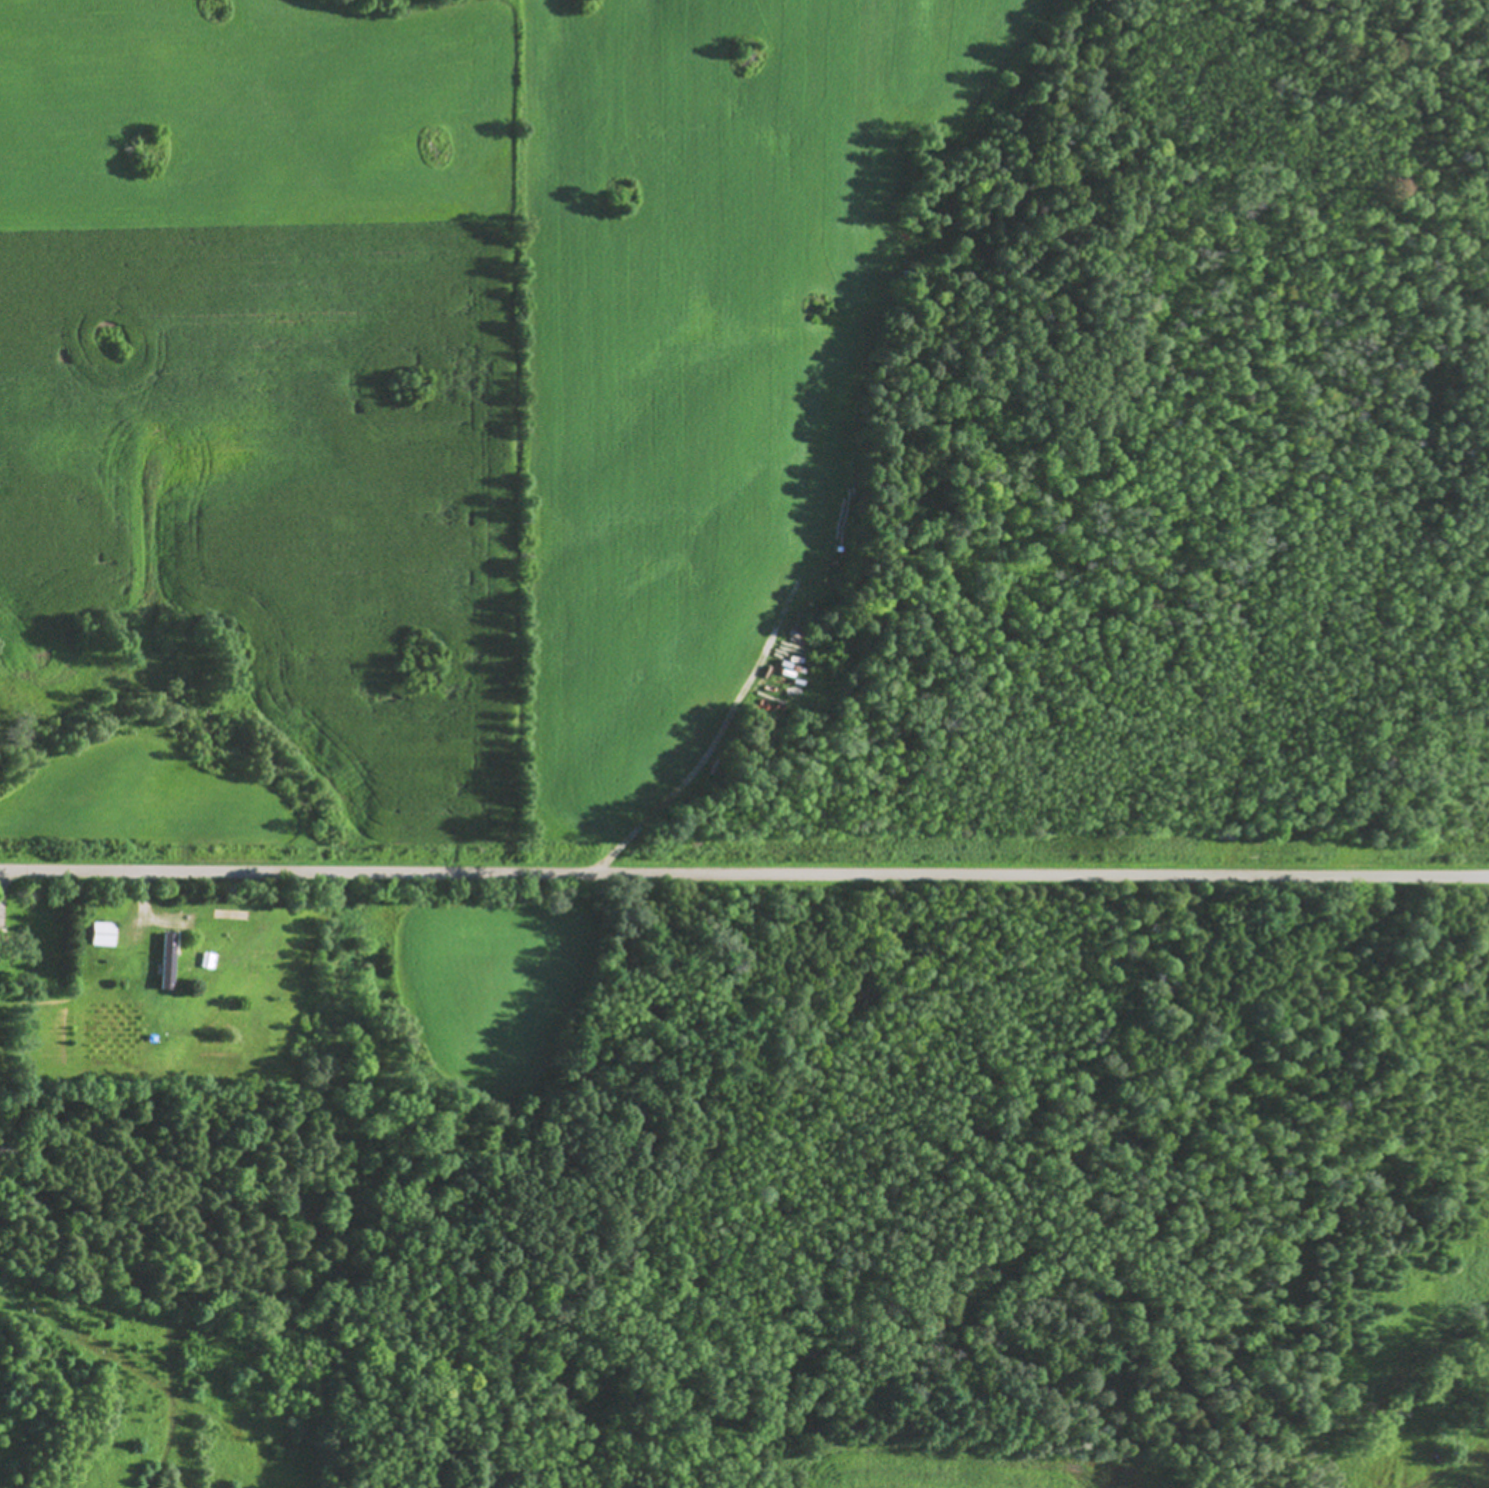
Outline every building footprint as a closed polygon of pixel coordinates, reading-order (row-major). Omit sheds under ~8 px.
[(115,946),(116,924),(93,923),(93,946),(115,946)] [(176,934),(163,934),(162,977),(161,990),(175,991),(176,934)]
